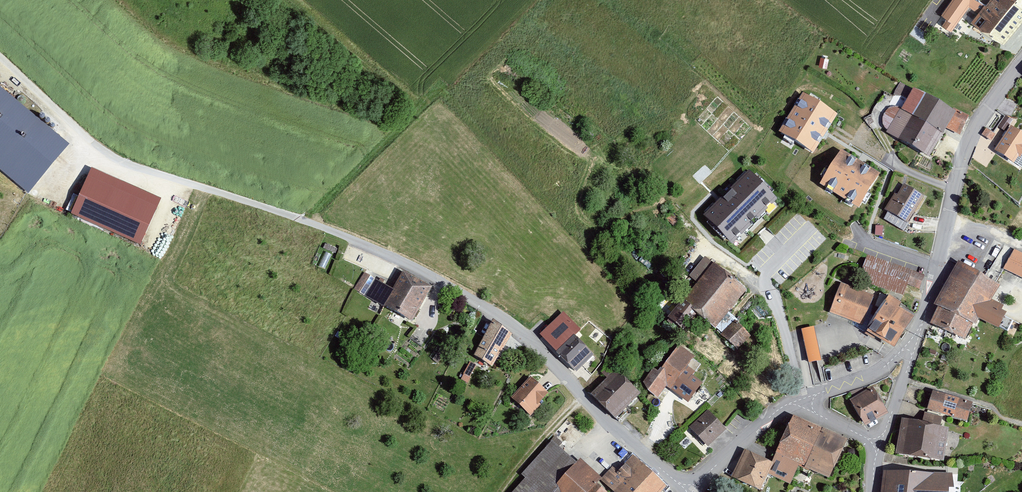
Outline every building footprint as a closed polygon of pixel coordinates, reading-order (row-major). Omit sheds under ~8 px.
[(986,10),(972,0),(962,0),(948,20),(959,28),(971,11),(981,18),(986,10)] [(1005,48),(1021,26),(1021,0),(987,0),(993,4),(976,26),(1005,48)] [(29,193),(70,144),(0,86),(0,170),(29,193)] [(814,151),(838,113),(801,91),(778,129),(814,151)] [(951,113),(913,91),(901,113),(894,109),(887,111),(882,118),(882,127),(888,133),(886,137),(930,162),(947,132),(960,139),(971,120),(953,110),(951,113)] [(1012,130),(995,154),(1015,168),(1020,162),(1021,163),(1021,162),(1021,137),(1012,130)] [(880,174),(842,149),(820,181),(858,207),(880,174)] [(161,199),(92,167),(71,213),(140,245),(161,199)] [(749,169),(704,213),(732,243),(778,198),(749,169)] [(899,195),(887,216),(913,231),(929,203),(907,190),(903,197),(899,195)] [(1014,252),(1004,271),(1021,281),(1021,256),(1014,252)] [(924,276),(867,255),(863,265),(858,279),(903,296),(907,285),(919,289),(924,276)] [(1000,290),(958,263),(933,308),(937,310),(929,327),(964,344),(973,328),(975,329),(978,324),(998,333),(1006,317),(1002,314),(1003,310),(992,303),(1000,290)] [(754,300),(720,272),(712,266),(697,284),(705,291),(675,327),(689,338),(702,321),(723,338),(754,300)] [(430,291),(402,275),(393,290),(364,273),(353,292),(411,325),(430,291)] [(850,286),(840,282),(829,312),(838,316),(862,325),(874,295),(868,293),(870,288),(852,281),(850,286)] [(890,294),(867,329),(877,335),(894,347),(914,316),(900,307),(903,302),(890,294)] [(583,379),(599,363),(581,345),(589,337),(570,318),(546,342),(583,379)] [(514,336),(493,324),(470,360),(491,373),(514,336)] [(814,326),(801,328),(809,362),(821,360),(814,326)] [(647,390),(657,396),(665,384),(688,401),(702,382),(692,375),(700,364),(692,358),(694,355),(678,344),(658,371),(653,367),(643,381),(647,390)] [(590,393),(615,418),(640,393),(610,362),(601,371),(607,377),(590,393)] [(478,368),(469,363),(458,380),(467,386),(478,368)] [(529,378),(508,401),(530,421),(551,398),(529,378)] [(973,405),(932,393),(926,414),(967,426),(973,405)] [(875,395),(852,407),(866,433),(889,421),(875,395)] [(708,410),(689,429),(708,449),(728,430),(708,410)] [(847,438),(793,414),(772,461),(767,474),(790,484),(798,465),(809,470),(809,469),(829,478),(847,438)] [(942,420),(924,415),(922,425),(939,429),(942,420)] [(939,429),(902,422),(896,457),(942,465),(948,431),(939,429)] [(556,439),(520,478),(524,484),(516,491),(591,491),(599,483),(580,463),(575,467),(559,451),(563,446),(556,439)] [(772,461),(744,449),(730,478),(759,491),(767,474),(772,461)] [(632,458),(617,475),(612,470),(599,483),(609,491),(668,491),(632,458)] [(888,475),(887,491),(962,491),(962,479),(888,475)]
